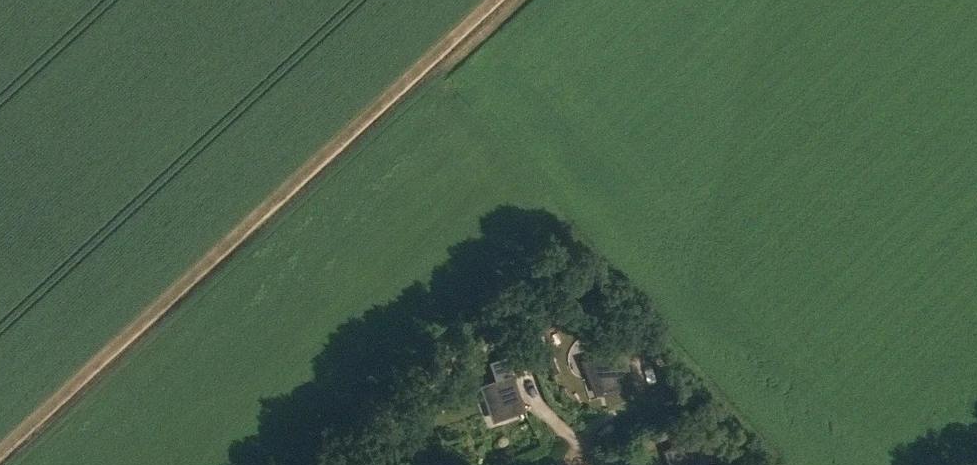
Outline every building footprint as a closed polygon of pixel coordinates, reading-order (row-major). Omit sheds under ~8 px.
[(622,349),(583,360),(596,392),(635,390),(622,349)] [(513,372),(480,383),(492,420),(526,409),(513,372)] [(665,449),(671,464),(711,464),(705,434),(665,449)]
